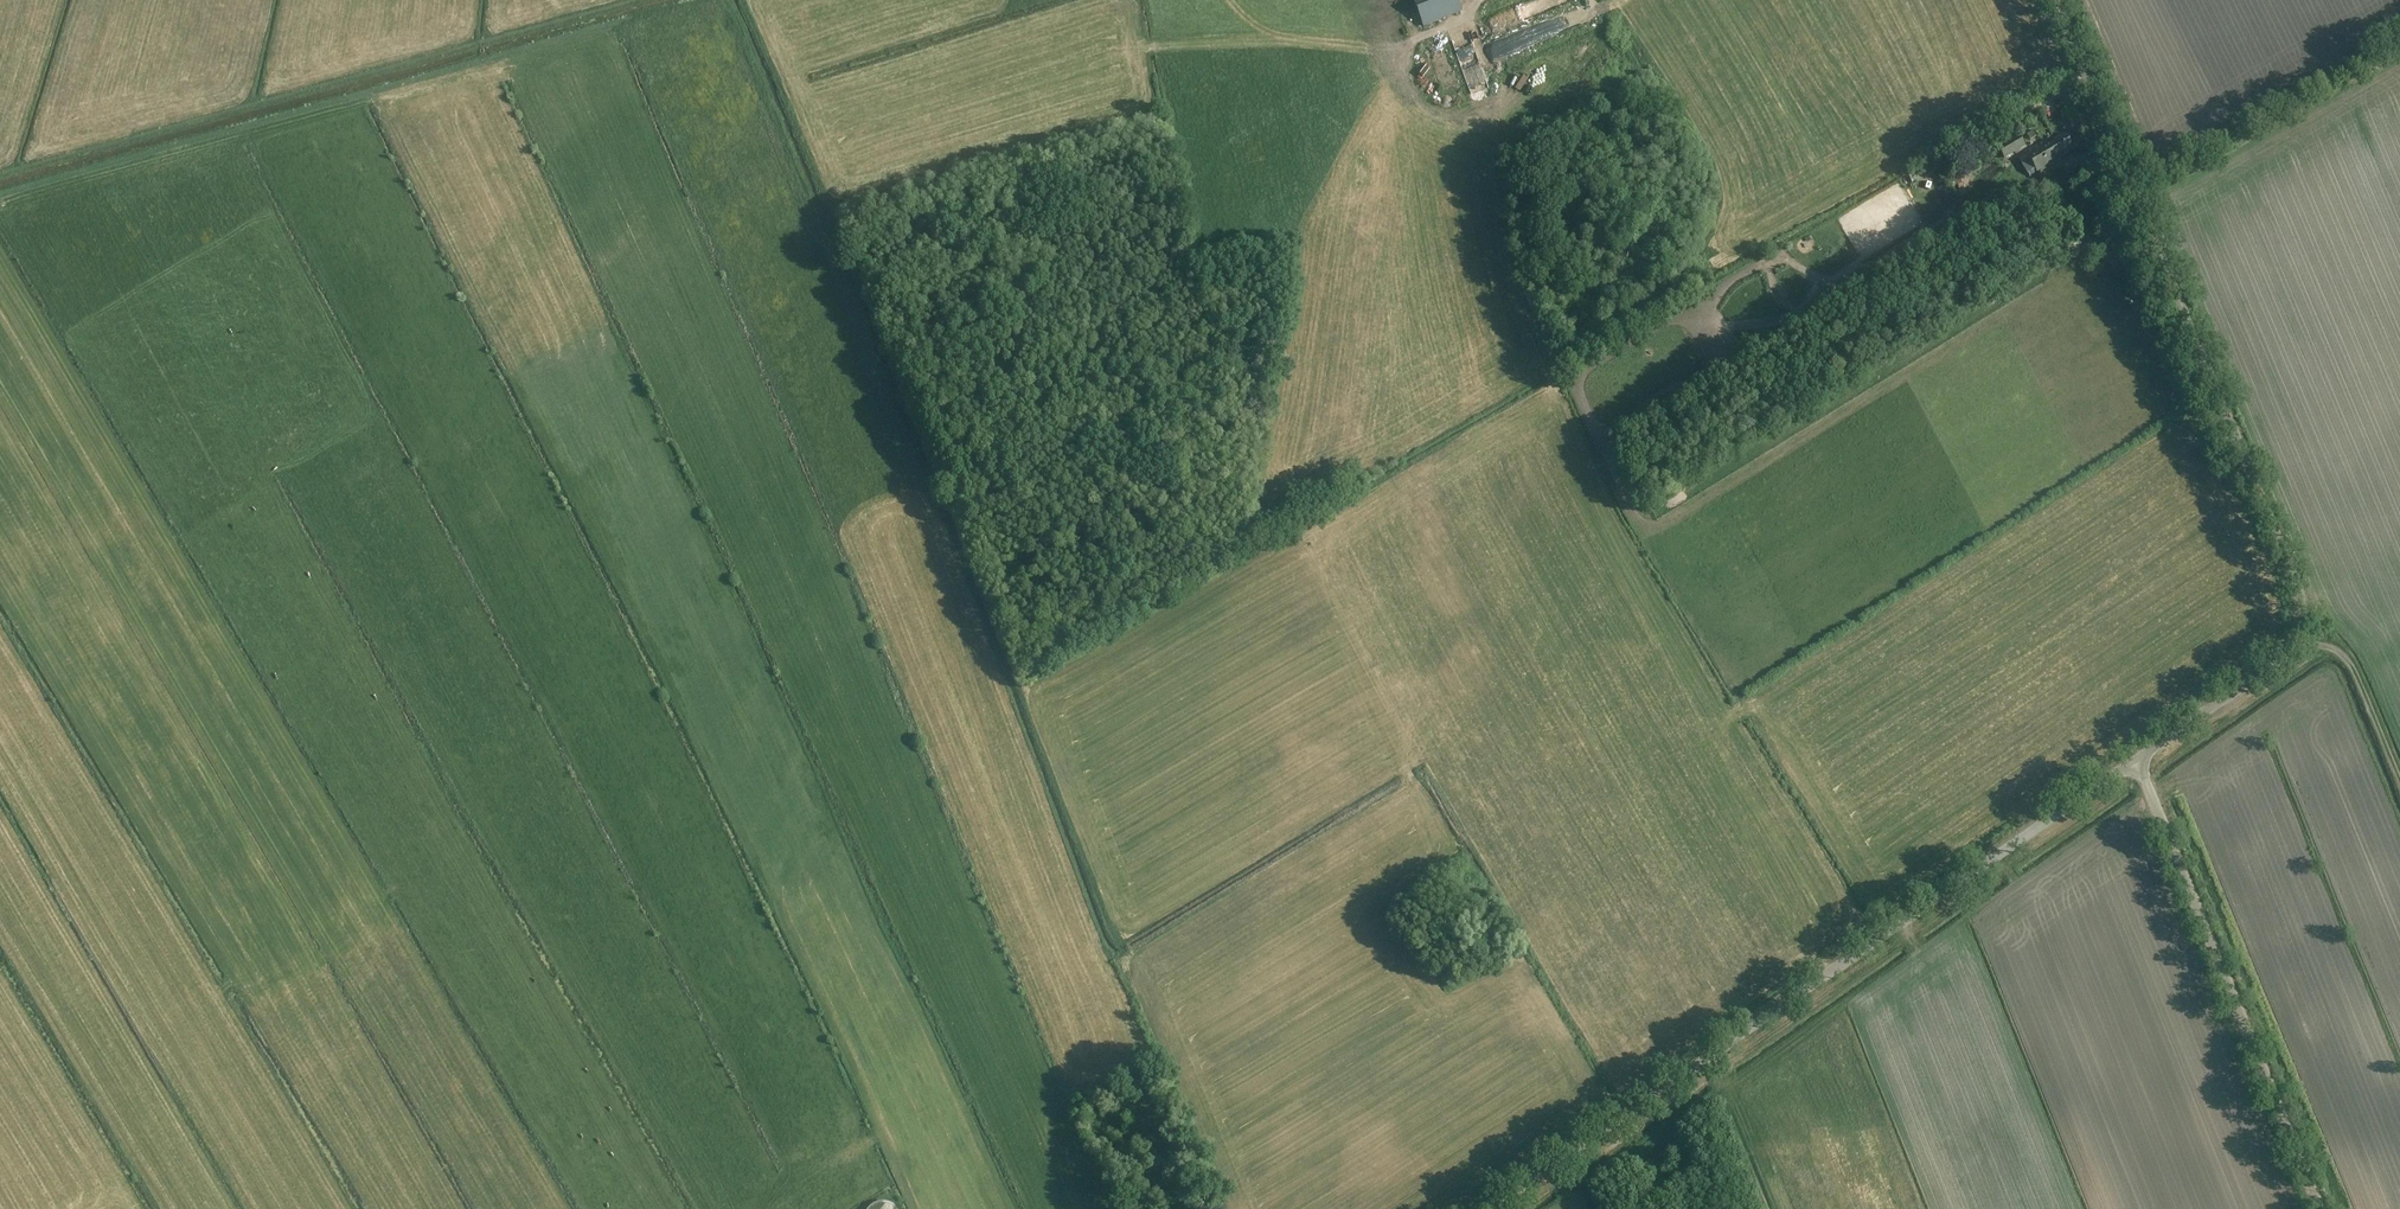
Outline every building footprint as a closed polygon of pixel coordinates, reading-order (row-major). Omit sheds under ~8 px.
[(1423,27),(1433,23),(1432,21),(1461,10),(1457,0),(1413,0),(1423,27)] [(1553,37),(1576,28),(1572,16),(1548,25),(1553,37)] [(1517,18),(1502,20),(1503,29),(1518,26),(1517,18)] [(2004,159),(2025,147),(2018,135),(1997,147),(2004,159)] [(2068,150),(2072,148),(2064,135),(2047,145),(2045,142),(2026,153),(2038,173),(2060,160),(2059,159),(2070,152),(2068,150)] [(1982,166),(1988,162),(1986,158),(1979,162),(1982,166)]
